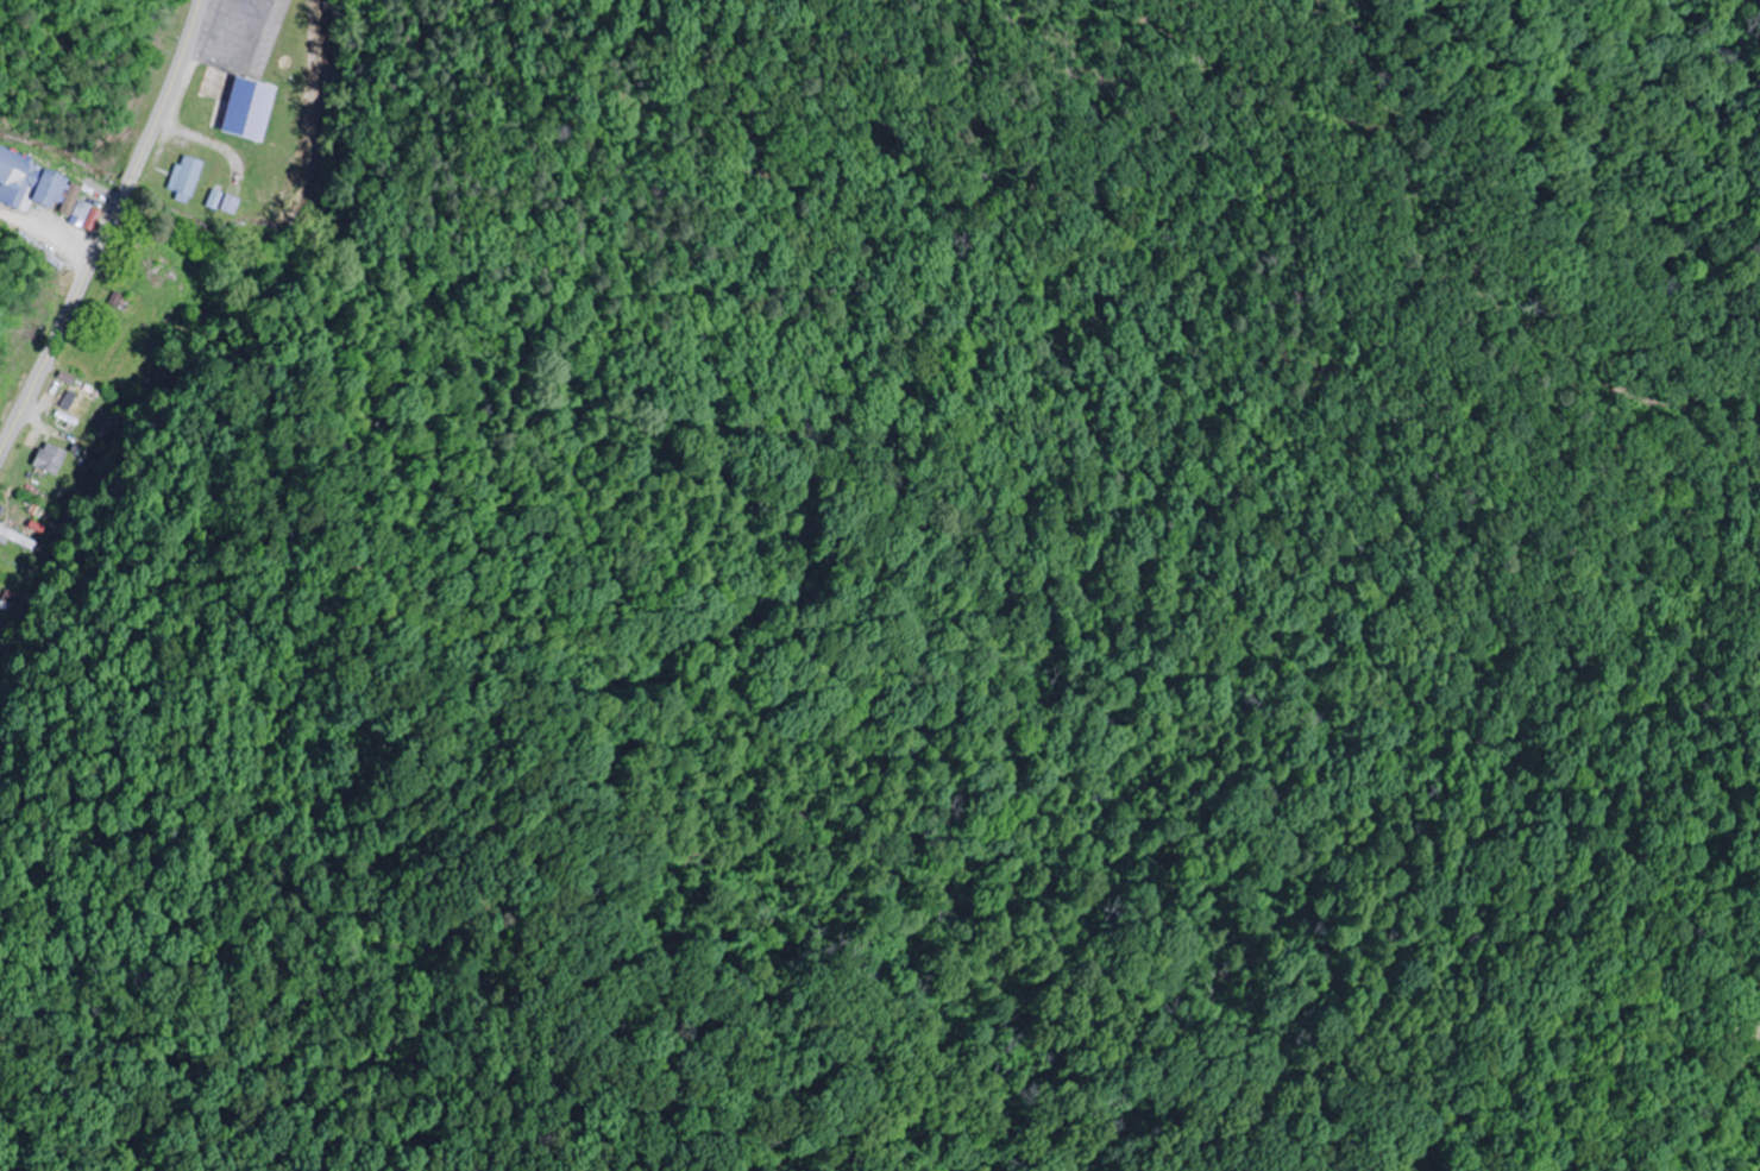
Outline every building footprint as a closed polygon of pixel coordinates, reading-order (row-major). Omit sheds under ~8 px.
[(234,91),(241,77),(230,72),(223,86),(234,91)] [(170,191),(178,193),(176,200),(193,205),(204,160),(180,154),(170,191)] [(37,202),(71,215),(82,188),(72,184),(74,178),(50,169),(37,202)] [(82,422),(96,398),(71,384),(58,408),(82,422)] [(57,476),(68,452),(47,443),(36,467),(57,476)] [(29,553),(35,542),(1,525),(0,526),(0,539),(29,553)]
